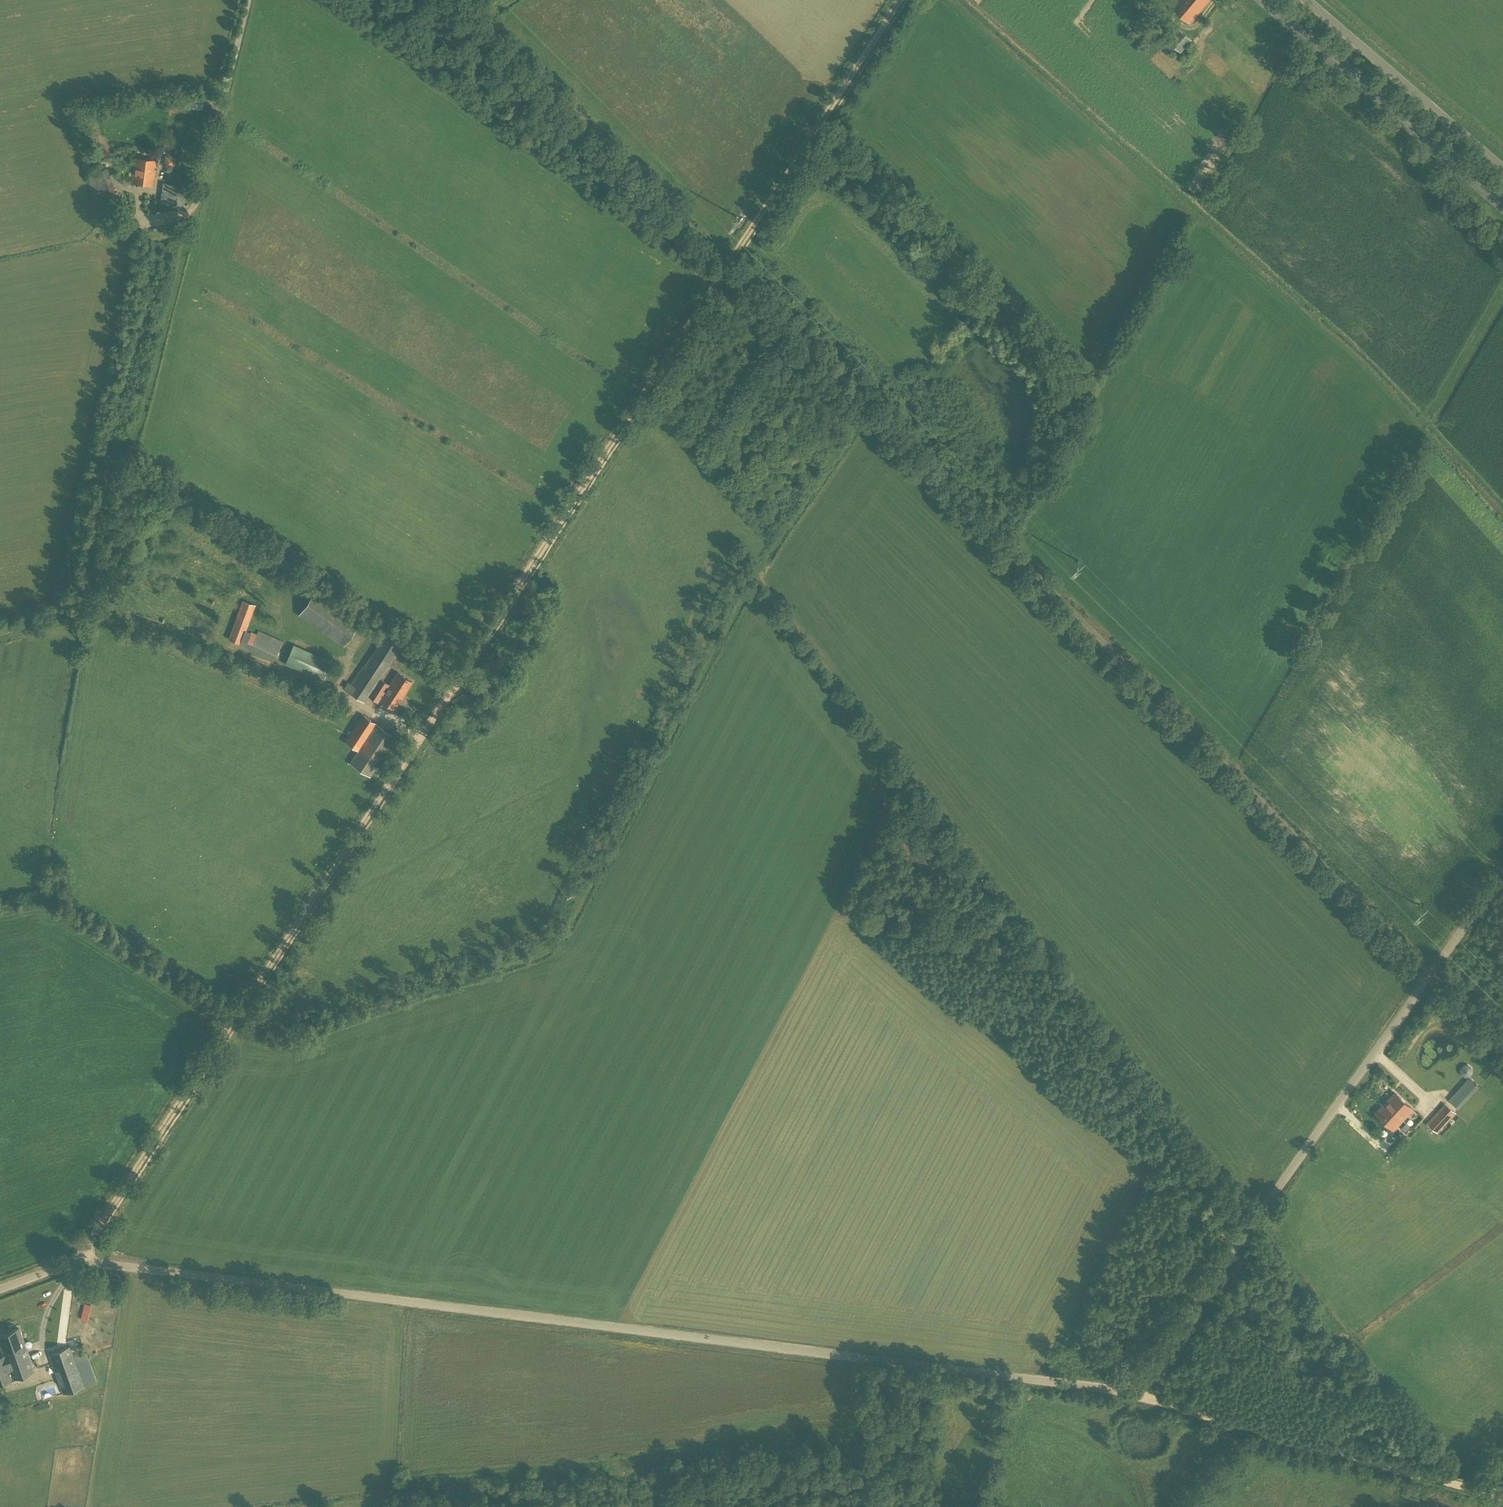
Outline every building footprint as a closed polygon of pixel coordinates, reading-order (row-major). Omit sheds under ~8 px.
[(1190,23),(1209,0),(1169,0),(1166,3),(1190,23)] [(1168,42),(1181,53),(1192,40),(1179,29),(1168,42)] [(182,109),(203,109),(203,101),(182,101),(182,109)] [(85,130),(90,128),(92,128),(89,111),(81,112),(85,130)] [(154,185),(157,160),(134,157),(131,182),(154,185)] [(115,192),(107,167),(88,174),(96,198),(110,193),(112,199),(119,197),(117,191),(115,192)] [(163,183),(159,211),(176,208),(184,209),(186,186),(163,183)] [(285,581),(297,591),(306,580),(294,570),(285,581)] [(294,620),(339,652),(362,620),(317,588),(294,620)] [(255,604),(242,600),(228,640),(242,644),(255,604)] [(244,646),(274,660),(283,642),(252,628),(244,646)] [(403,696),(413,681),(398,671),(389,684),(380,678),(402,644),(385,633),(363,667),(361,666),(346,690),(364,701),(374,688),(382,693),(379,699),(395,710),(404,696),(403,696)] [(332,661),(293,644),(284,663),(323,681),(332,661)] [(344,741),(357,750),(349,762),(370,777),(378,765),(382,767),(385,769),(406,738),(392,729),(390,732),(362,713),(344,741)] [(1469,1077),(1448,1099),(1459,1109),(1479,1086),(1469,1077)] [(1375,1113),(1393,1130),(1413,1108),(1395,1091),(1375,1113)] [(1445,1102),(1426,1122),(1438,1133),(1456,1113),(1445,1102)] [(110,1293),(120,1295),(123,1279),(113,1277),(110,1293)] [(80,1319),(87,1320),(91,1305),(84,1303),(80,1319)] [(19,1327),(0,1334),(0,1345),(4,1354),(0,1356),(0,1382),(34,1370),(19,1327)] [(49,1353),(63,1394),(96,1382),(82,1343),(70,1347),(70,1346),(49,1353)]
